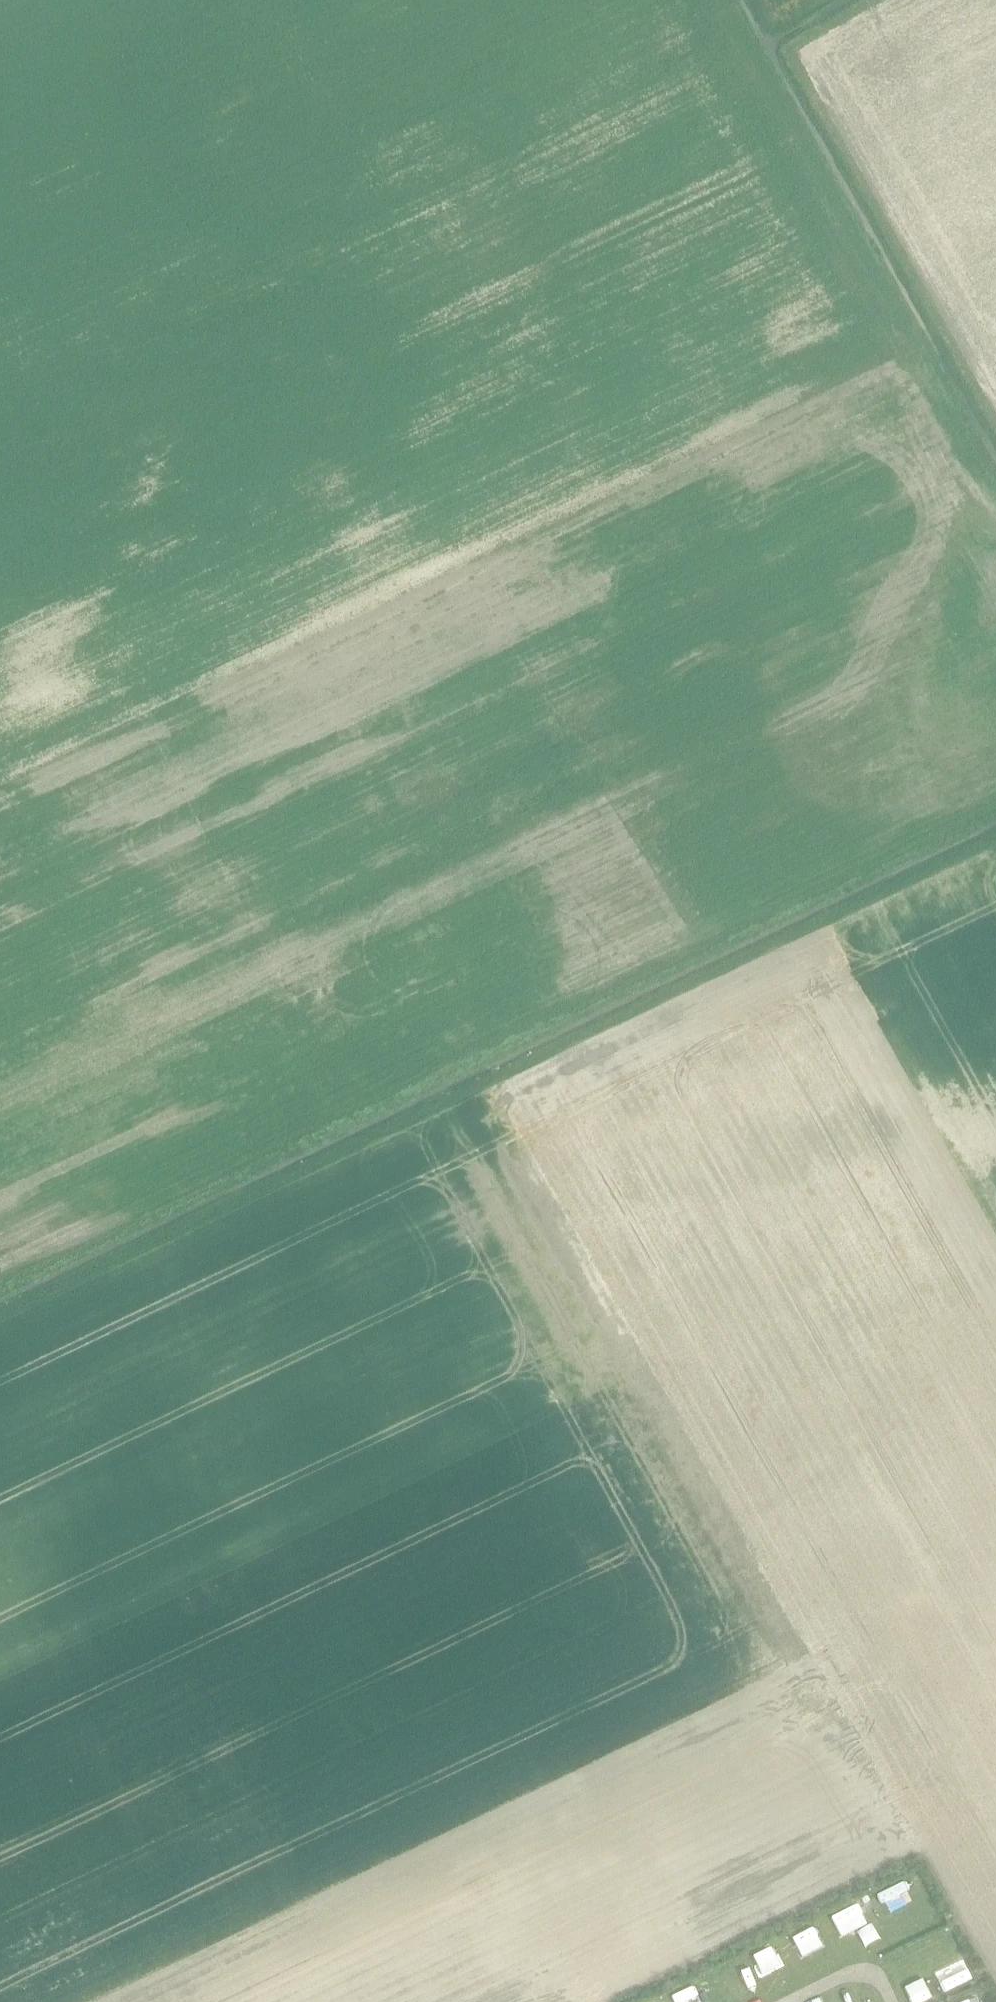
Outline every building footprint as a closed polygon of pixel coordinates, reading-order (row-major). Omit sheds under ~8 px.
[(894,1898),(920,1887),(911,1867),(885,1878),(894,1898)] [(837,1901),(847,1922),(870,1911),(860,1890),(837,1901)] [(836,1940),(849,1935),(837,1904),(824,1909),(836,1940)] [(776,1949),(791,1942),(785,1927),(770,1933),(776,1949)] [(942,1958),(949,1974),(970,1965),(963,1948),(942,1958)] [(647,2001),(670,2001),(666,1992),(646,2000),(647,2001)]
